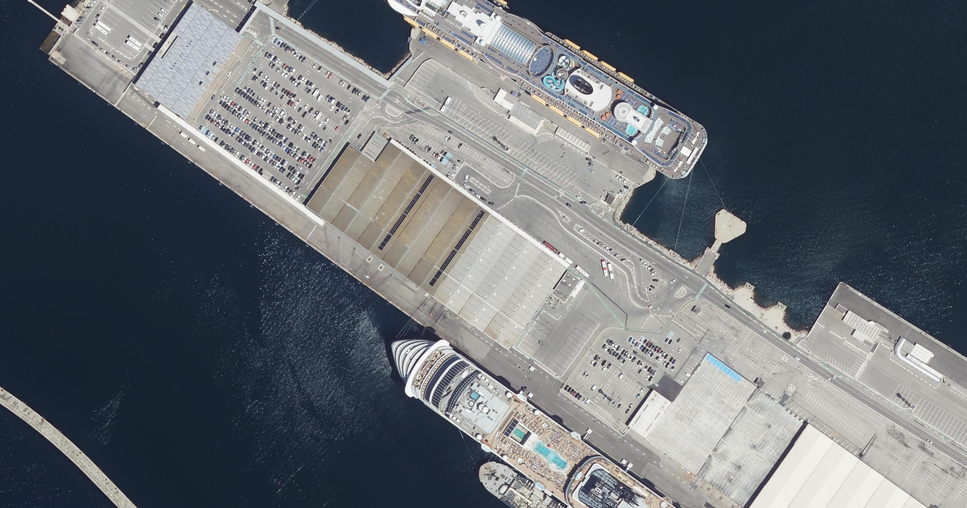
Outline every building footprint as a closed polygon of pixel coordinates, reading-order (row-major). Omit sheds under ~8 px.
[(258,0),(251,0),(250,1),(253,3),(255,1),(390,84),(391,82),(388,81),(258,0)] [(189,5),(238,40),(241,35),(240,34),(237,32),(192,1),(189,5)] [(256,5),(237,32),(240,34),(259,7),(388,87),(390,84),(255,1),(253,3),(256,5)] [(189,5),(137,79),(185,114),(238,40),(189,5)] [(388,81),(391,82),(411,61),(412,57),(388,81)] [(185,114),(137,79),(134,84),(152,96),(182,118),(185,114)] [(506,94),(504,99),(512,102),(514,97),(506,94)] [(545,118),(515,101),(508,114),(537,132),(545,118)] [(325,222),(160,104),(158,108),(323,227),(325,222)] [(586,151),(589,146),(565,131),(561,136),(586,151)] [(361,152),(375,162),(390,142),(376,132),(361,152)] [(390,142),(567,267),(569,264),(452,180),(393,138),(390,142)] [(547,295),(567,267),(390,142),(375,162),(346,203),(523,329),(534,314),(547,295)] [(346,203),(375,162),(361,152),(356,149),(351,145),(308,204),(306,206),(509,350),(523,329),(346,203)] [(552,293),(565,302),(581,280),(567,270),(552,293)] [(695,307),(692,313),(697,316),(700,311),(695,307)] [(671,402),(653,389),(630,422),(648,435),(671,402)] [(796,507),(926,507),(808,424),(764,486),(796,507)] [(764,486),(750,506),(753,507),(796,507),(764,486)]
